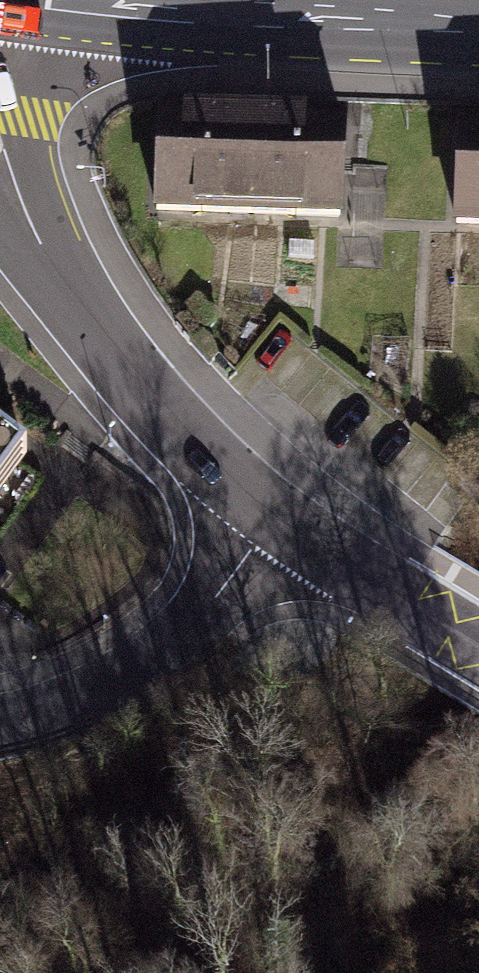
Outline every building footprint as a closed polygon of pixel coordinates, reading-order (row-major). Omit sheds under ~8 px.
[(347,123),(157,114),(152,213),(342,223),(347,123)] [(455,137),(451,236),(478,238),(478,138),(455,137)] [(0,449),(0,493),(21,464),(0,449)]
